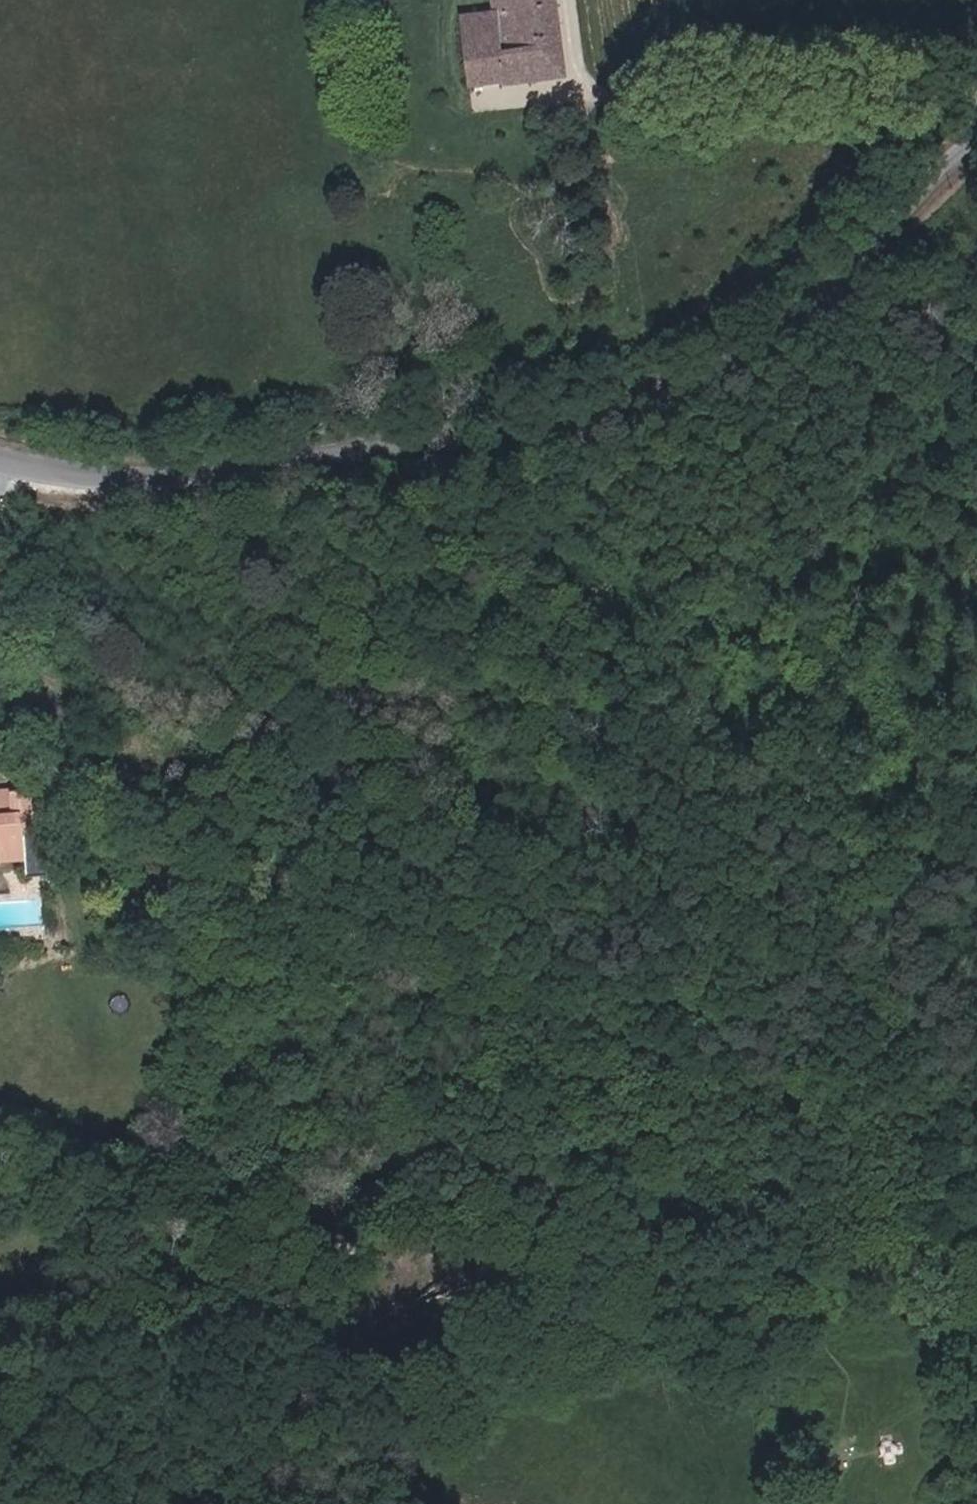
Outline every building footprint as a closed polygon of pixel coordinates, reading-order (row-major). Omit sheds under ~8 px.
[(495,10),(462,14),(471,84),(564,74),(555,0),(494,0),(495,10)] [(21,856),(21,875),(49,874),(43,788),(0,792),(0,856),(21,856)]
